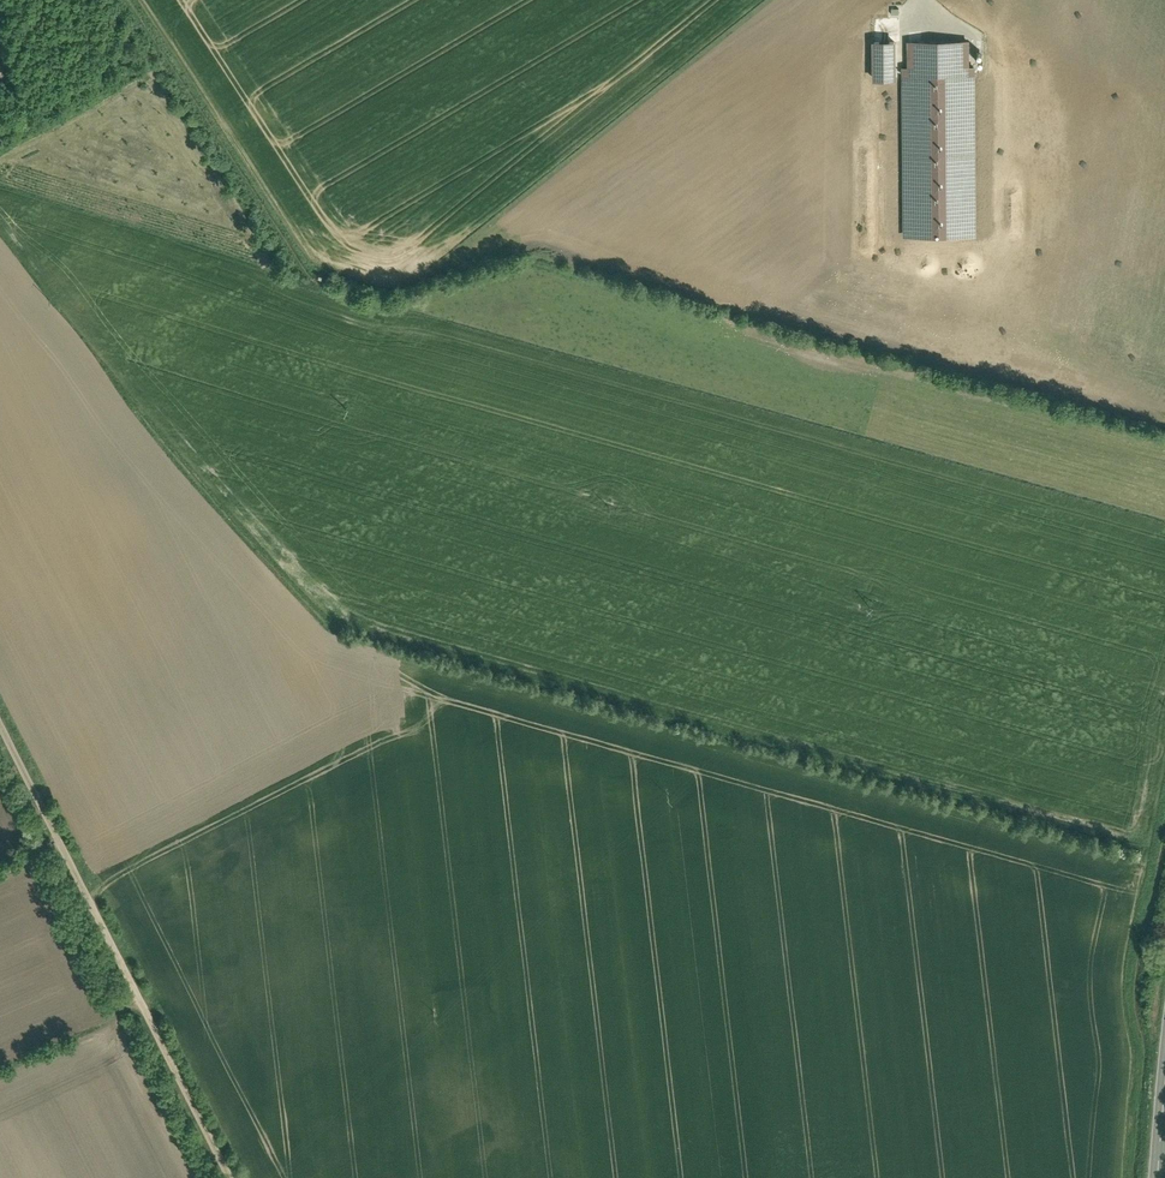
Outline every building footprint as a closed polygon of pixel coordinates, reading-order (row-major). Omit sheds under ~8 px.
[(898,42),(875,42),(875,81),(899,81),(898,42)] [(972,42),(910,42),(910,68),(905,68),(906,237),(979,236),(977,67),(972,67),(972,42)]
